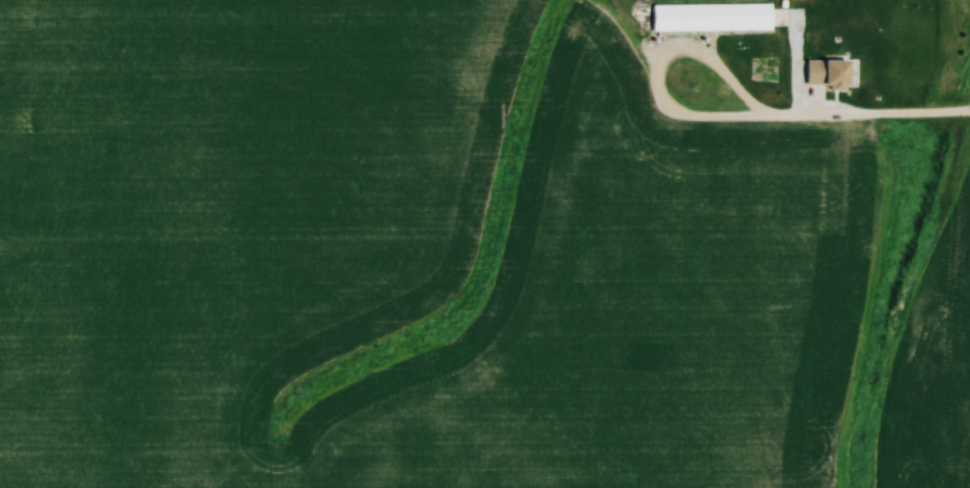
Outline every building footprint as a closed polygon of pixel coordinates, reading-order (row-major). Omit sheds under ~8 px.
[(648,3),(648,30),(772,30),(772,3),(648,3)]
